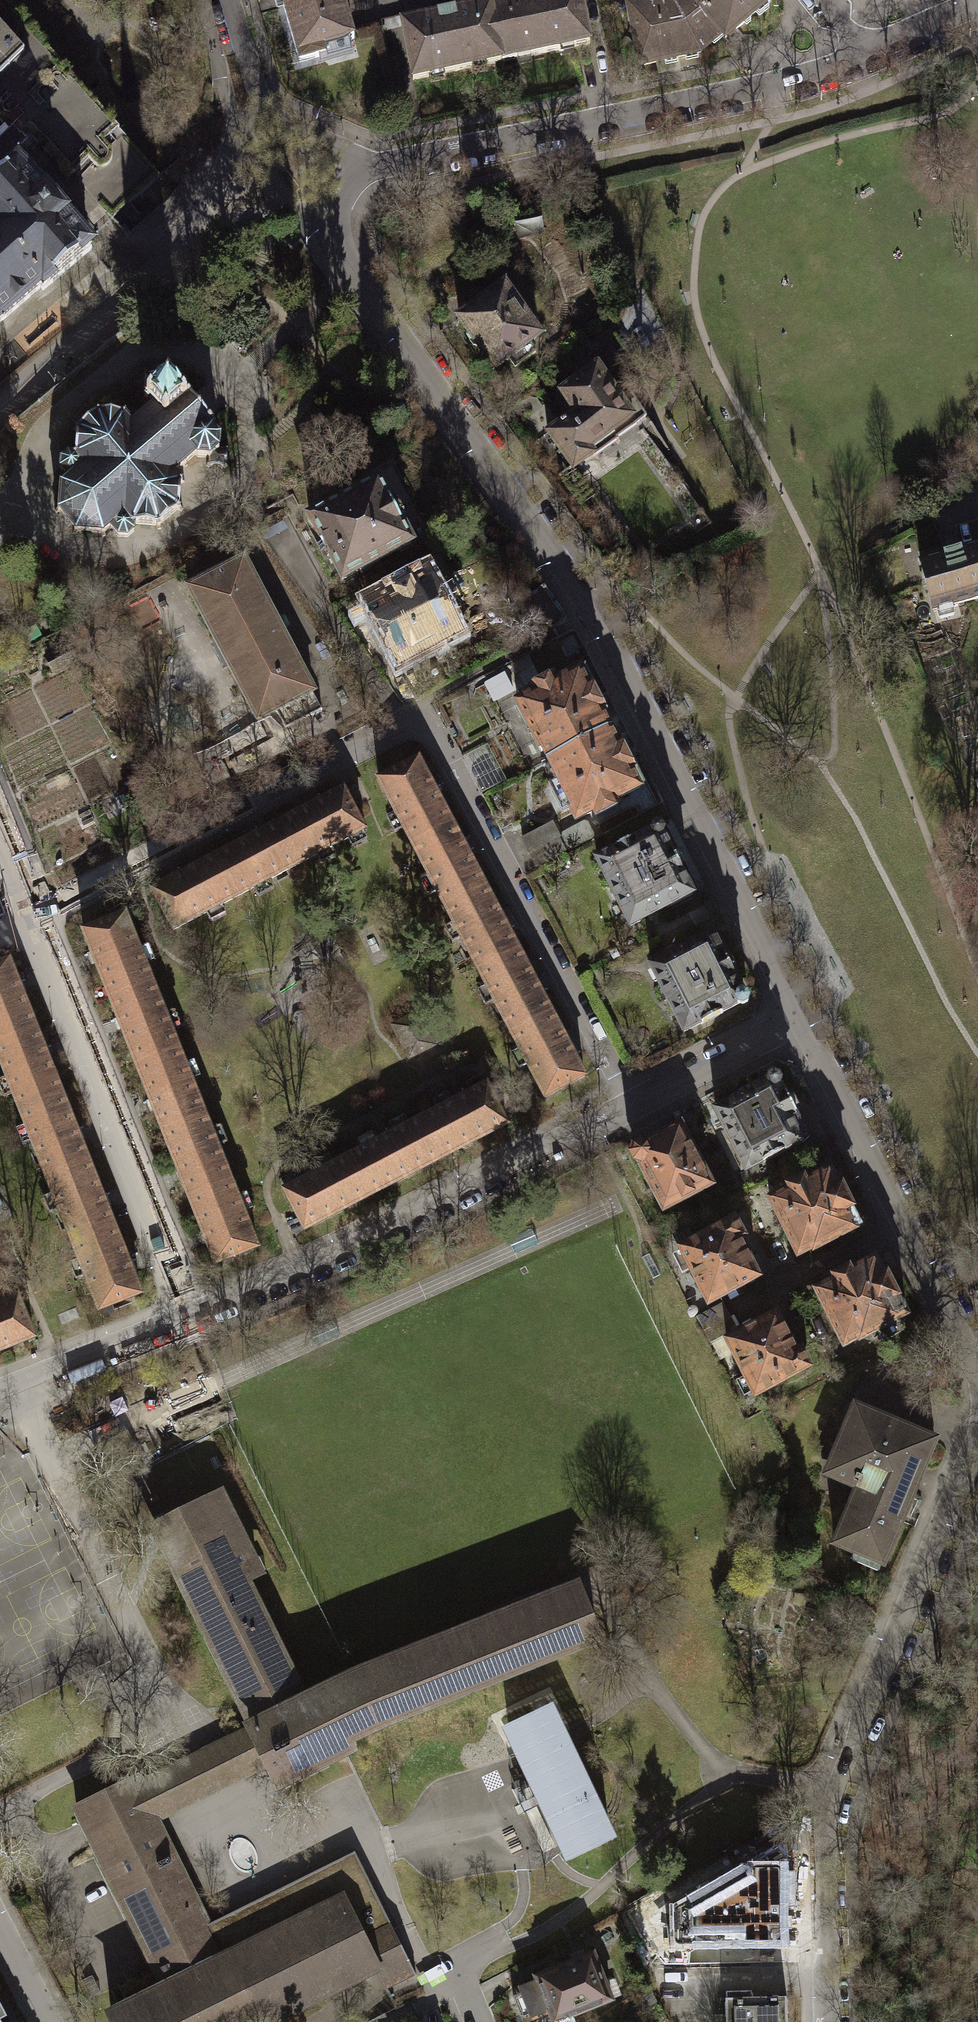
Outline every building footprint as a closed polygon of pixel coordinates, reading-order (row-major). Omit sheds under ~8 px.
[(5,131),(6,133),(27,155),(28,155),(42,171),(51,163),(93,210),(99,205),(112,220),(159,178),(118,133),(0,0),(0,135),(5,131)] [(349,40),(353,39),(352,35),(342,0),(282,0),(300,61),(325,54),(323,48),(349,40)] [(490,7),(502,62),(590,44),(581,0),(522,0),(490,7)] [(674,2),(631,11),(642,65),(698,54),(722,34),(725,38),(770,1),(769,0),(673,0),(674,2)] [(490,7),(402,25),(408,55),(413,80),(502,62),(490,7)] [(389,59),(408,55),(402,25),(382,29),(389,59)] [(353,39),(349,40),(355,66),(389,59),(382,29),(352,35),(353,39)] [(40,288),(42,290),(91,249),(65,218),(74,210),(55,188),(46,195),(17,162),(0,177),(0,322),(40,288)] [(550,204),(519,204),(519,239),(550,239),(550,204)] [(474,345),(479,346),(494,367),(508,357),(515,367),(536,352),(529,342),(539,335),(504,285),(459,318),(468,331),(467,336),(474,345)] [(586,355),(595,368),(597,367),(604,376),(629,358),(614,336),(586,355)] [(575,413),(547,432),(573,469),(593,455),(593,456),(619,439),(618,437),(647,417),(631,395),(622,401),(604,376),(597,367),(595,368),(560,392),(575,413)] [(132,423),(126,416),(128,412),(124,411),(122,415),(100,412),(98,408),(94,410),(96,414),(79,429),(75,426),(73,430),(77,432),(75,453),(67,453),(61,457),(60,468),(68,477),(62,482),(58,480),(56,484),(60,485),(59,508),(54,509),(55,512),(47,520),(64,541),(74,533),(76,535),(78,531),(100,533),(102,537),(105,536),(104,532),(110,527),(118,537),(127,537),(134,531),(135,524),(156,526),(157,530),(162,529),(160,525),(178,510),(181,512),(183,508),(179,506),(181,483),(185,482),(184,478),(180,479),(174,472),(183,465),(185,467),(188,464),(186,462),(195,454),(197,457),(210,457),(219,450),(220,437),(212,428),(216,425),(213,422),(217,419),(213,415),(210,418),(201,406),(192,397),(195,394),(192,390),(188,393),(185,389),(182,392),(172,381),(176,377),(172,373),(168,376),(165,372),(163,374),(148,373),(147,371),(144,373),(145,375),(144,390),(142,392),(145,396),(141,399),(146,404),(149,401),(153,405),(144,413),(142,411),(139,413),(141,416),(132,423)] [(342,579),(411,543),(410,539),(410,535),(409,531),(407,529),(402,526),(401,523),(403,522),(405,515),(397,501),(388,499),(379,480),(309,517),(342,579)] [(977,598),(977,546),(920,562),(933,610),(977,598)] [(311,716),(322,710),(313,692),(314,692),(244,559),(187,588),(257,721),(296,701),(302,713),(308,710),(311,716)] [(399,665),(441,643),(449,644),(456,640),(459,632),(429,574),(368,606),(399,665)] [(545,584),(514,606),(534,635),(551,626),(553,628),(563,623),(565,621),(566,619),(566,616),(566,613),(545,584)] [(42,637),(35,624),(23,631),(29,643),(42,637)] [(75,659),(68,646),(54,653),(61,666),(75,659)] [(543,750),(548,761),(608,730),(600,713),(601,713),(588,687),(593,685),(584,668),(579,671),(580,671),(556,684),(554,679),(533,690),(535,694),(517,703),(541,751),(543,750)] [(504,674),(486,683),(495,700),(513,691),(504,674)] [(617,747),(608,730),(548,761),(554,772),(553,773),(577,820),(594,811),(596,815),(617,804),(615,800),(644,785),(636,769),(631,772),(618,746),(617,747)] [(378,781),(412,845),(452,824),(418,760),(378,781)] [(343,790),(280,823),(301,863),(364,830),(343,790)] [(587,822),(562,835),(569,849),(595,835),(587,822)] [(237,896),(301,863),(280,823),(216,856),(237,896)] [(485,887),(452,824),(412,845),(445,908),(485,887)] [(549,825),(522,839),(529,852),(556,838),(549,825)] [(652,827),(650,832),(635,840),(634,839),(612,850),(613,851),(596,860),(630,926),(692,894),(682,875),(684,874),(672,851),(671,852),(663,836),(665,831),(662,827),(657,825),(652,827)] [(174,930),(237,896),(216,856),(153,890),(174,930)] [(445,908),(478,971),(518,950),(485,887),(445,908)] [(83,931),(110,998),(152,982),(125,914),(83,931)] [(712,933),(650,965),(684,1032),(701,1023),(701,1024),(723,1013),(722,1012),(737,1004),(743,1006),(748,1003),(749,998),(747,993),(741,991),(733,976),(735,975),(723,952),(722,953),(712,933)] [(478,971),(511,1033),(551,1012),(518,950),(478,971)] [(35,1028),(9,961),(0,964),(0,1042),(35,1028)] [(178,1048),(152,982),(110,998),(136,1064),(178,1048)] [(585,1077),(551,1012),(511,1033),(545,1098),(585,1077)] [(35,1028),(0,1042),(0,1061),(20,1111),(62,1094),(35,1028)] [(136,1064),(162,1130),(204,1114),(178,1048),(136,1064)] [(769,1076),(767,1081),(741,1094),(742,1096),(715,1109),(725,1129),(746,1170),(762,1162),(763,1163),(785,1152),(784,1150),(801,1142),(799,1138),(807,1134),(786,1092),(784,1093),(779,1085),(781,1080),(779,1075),(774,1074),(769,1076)] [(486,1085),(422,1118),(443,1158),(507,1125),(486,1085)] [(20,1111),(46,1177),(88,1160),(62,1094),(20,1111)] [(162,1130),(188,1196),(230,1180),(204,1114),(162,1130)] [(422,1118),(347,1156),(368,1197),(443,1158),(422,1118)] [(634,1161),(640,1163),(664,1209),(711,1185),(680,1126),(646,1144),(641,1142),(633,1146),(630,1154),(634,1161)] [(304,1230),(368,1197),(347,1156),(283,1190),(304,1230)] [(46,1177),(72,1242),(114,1226),(88,1160),(46,1177)] [(830,1169),(769,1200),(798,1256),(813,1248),(814,1250),(862,1226),(842,1186),(839,1187),(830,1169)] [(257,1247),(230,1180),(188,1196),(215,1264),(257,1247)] [(735,1218),(680,1248),(708,1304),(758,1277),(739,1239),(744,1236),(735,1218)] [(141,1293),(114,1226),(72,1242),(99,1310),(141,1293)] [(835,1279),(815,1290),(844,1345),(858,1338),(859,1340),(877,1331),(882,1342),(904,1330),(898,1319),(907,1314),(886,1275),(884,1276),(875,1258),(850,1271),(849,1268),(833,1276),(835,1279)] [(0,1301),(0,1351),(34,1337),(17,1295),(0,1301)] [(723,1301),(696,1316),(703,1329),(730,1315),(723,1301)] [(776,1312),(727,1340),(755,1396),(810,1366),(801,1348),(796,1351),(776,1312)] [(730,1315),(703,1329),(710,1343),(737,1329),(730,1315)] [(849,1437),(832,1477),(858,1488),(834,1544),(883,1564),(907,1506),(901,1503),(916,1465),(923,1468),(935,1440),(855,1406),(843,1434),(849,1437)] [(348,1739),(376,1725),(398,1717),(598,1638),(578,1586),(348,1677),(304,1699),(244,1579),(259,1572),(220,1494),(154,1527),(156,1529),(253,1725),(250,1726),(251,1729),(270,1766),(279,1784),(352,1747),(348,1739)] [(548,1707),(508,1726),(570,1857),(610,1839),(548,1707)] [(157,1822),(270,1766),(251,1729),(139,1784),(157,1822)] [(227,1955),(224,1957),(208,1924),(157,1822),(139,1784),(135,1777),(76,1806),(165,1986),(111,2013),(115,2021),(259,2021),(227,1955)] [(676,1906),(674,1908),(675,1935),(677,1939),(680,1941),(778,1940),(782,1938),(784,1935),(783,1852),(780,1849),(776,1848),(676,1906)] [(355,1851),(217,1919),(222,1928),(270,1911),(313,1886),(328,1881),(343,1877),(343,1876),(364,1870),(355,1851)] [(364,1870),(343,1876),(343,1877),(328,1881),(313,1886),(270,1911),(222,1928),(217,1919),(208,1924),(224,1957),(227,1955),(259,2021),(264,2021),(375,1968),(382,1982),(412,1967),(364,1870)] [(535,1975),(543,1995),(525,2002),(533,2021),(541,2021),(552,2018),(553,2021),(555,2021),(557,2021),(575,2021),(572,2015),(612,1999),(593,1952),(535,1975)] [(379,1978),(360,1986),(366,2001),(385,1992),(379,1978)] [(725,1997),(726,2021),(787,2021),(787,1996),(725,1997)]
